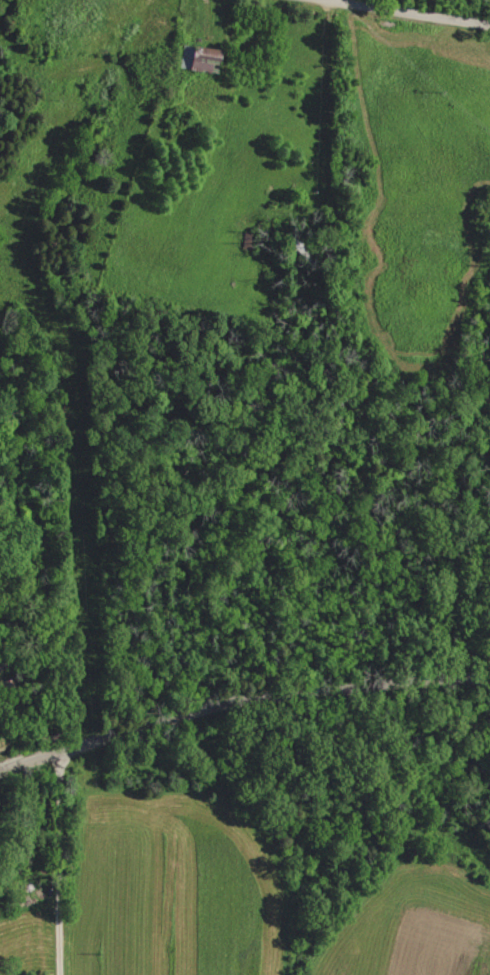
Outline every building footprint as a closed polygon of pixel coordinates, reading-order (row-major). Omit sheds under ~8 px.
[(212,71),(213,49),(179,48),(178,69),(212,71)]
